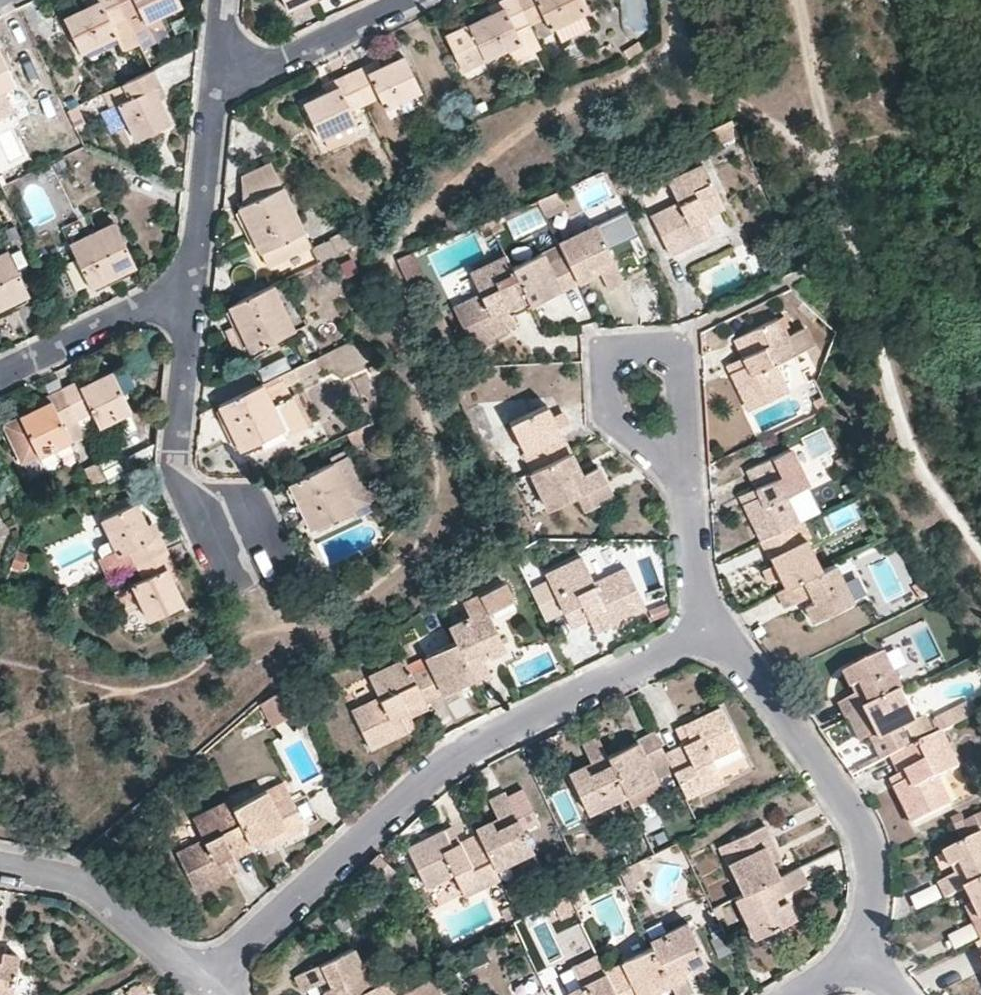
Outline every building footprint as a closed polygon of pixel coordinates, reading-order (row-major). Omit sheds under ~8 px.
[(116,34),(110,23),(126,15),(119,0),(99,0),(99,1),(87,6),(63,17),(80,51),(116,34)] [(138,10),(144,21),(180,3),(178,0),(119,0),(126,15),(138,10)] [(492,13),(446,35),(463,70),(521,41),(516,30),(530,23),(519,0),(502,0),(505,7),(492,13)] [(489,6),(492,13),(505,7),(502,0),(489,6)] [(530,23),(538,40),(552,33),(550,29),(585,11),(580,0),(519,0),(530,23)] [(154,40),(145,21),(144,21),(138,10),(126,15),(141,46),(154,40)] [(110,23),(116,34),(124,51),(140,44),(126,15),(110,23)] [(643,47),(638,40),(624,50),(629,57),(643,47)] [(14,83),(0,55),(0,89),(14,83)] [(404,55),(381,67),(367,72),(364,65),(350,72),(365,102),(379,96),(384,107),(420,89),(404,55)] [(381,67),(377,60),(364,65),(367,72),(381,67)] [(169,122),(159,99),(153,87),(160,83),(152,69),(111,89),(128,124),(135,139),(169,122)] [(336,79),(340,86),(327,92),(304,103),(319,137),(356,120),(351,109),(365,102),(350,72),(336,79)] [(340,86),(336,79),(324,85),(327,92),(340,86)] [(17,91),(14,83),(0,89),(0,99),(17,91)] [(160,83),(153,87),(159,99),(166,95),(160,83)] [(110,106),(100,111),(110,132),(128,124),(111,89),(103,93),(110,106)] [(110,106),(103,93),(90,99),(96,112),(100,111),(110,106)] [(77,105),(66,110),(75,126),(84,121),(77,105)] [(66,125),(61,115),(49,121),(54,131),(66,125)] [(707,129),(713,143),(736,133),(729,118),(707,129)] [(703,162),(667,179),(678,202),(652,216),(655,221),(669,253),(707,235),(699,219),(707,215),(725,207),(703,162)] [(267,265),(310,245),(281,186),(239,206),(267,265)] [(707,215),(699,219),(707,235),(714,231),(707,215)] [(135,264),(114,222),(70,243),(90,286),(135,264)] [(594,275),(590,266),(596,264),(600,272),(607,288),(623,280),(596,224),(559,241),(565,253),(578,283),(594,275)] [(355,244),(347,230),(330,238),(337,252),(355,244)] [(337,252),(330,238),(311,248),(318,261),(337,252)] [(7,251),(0,254),(0,306),(27,293),(7,251)] [(526,299),(529,304),(562,288),(563,290),(578,283),(565,253),(549,261),(544,251),(511,267),(526,299)] [(470,272),(480,294),(454,307),(472,345),(509,327),(501,311),(510,307),(526,299),(511,267),(505,255),(470,272)] [(344,277),(358,270),(352,257),(338,264),(344,277)] [(596,264),(590,266),(594,275),(600,272),(596,264)] [(292,329),(271,285),(229,305),(237,323),(226,328),(236,351),(248,346),(250,350),(292,329)] [(510,307),(501,311),(509,327),(518,323),(510,307)] [(788,335),(779,318),(735,338),(743,356),(747,364),(731,373),(748,409),(807,380),(794,354),(796,352),(814,343),(806,326),(788,335)] [(325,364),(321,354),(299,365),(304,374),(325,364)] [(727,365),(731,373),(747,364),(743,356),(727,365)] [(376,361),(368,365),(372,374),(380,370),(376,361)] [(112,371),(95,379),(79,387),(77,381),(63,388),(77,417),(77,418),(91,411),(98,425),(130,409),(112,371)] [(77,381),(79,387),(95,379),(92,373),(77,381)] [(291,395),(274,403),(272,396),(277,394),(269,379),(217,404),(225,423),(226,425),(232,422),(236,431),(231,434),(239,450),(285,427),(287,433),(306,424),(291,395)] [(48,395),(51,400),(34,408),(3,423),(21,461),(39,453),(70,437),(64,423),(77,417),(63,388),(48,395)] [(306,424),(311,422),(296,392),(291,395),(306,424)] [(820,410),(828,406),(822,394),(814,398),(820,410)] [(31,402),(34,408),(51,400),(48,395),(31,402)] [(570,451),(558,426),(552,415),(547,404),(510,422),(533,469),(570,451)] [(552,415),(558,426),(570,420),(564,409),(552,415)] [(232,422),(226,425),(231,434),(236,431),(232,422)] [(39,453),(42,461),(75,445),(70,437),(39,453)] [(791,525),(800,521),(787,492),(806,483),(790,449),(747,470),(755,487),(741,495),(762,538),(791,525)] [(581,473),(573,477),(569,470),(577,466),(570,451),(533,469),(529,472),(547,508),(578,493),(606,480),(598,465),(581,473)] [(363,484),(349,454),(290,482),(299,503),(307,499),(312,510),(305,514),(311,527),(354,507),(347,492),(363,484)] [(102,461),(86,467),(92,483),(108,477),(102,461)] [(581,473),(577,466),(569,470),(573,477),(581,473)] [(347,492),(354,507),(385,493),(378,477),(363,484),(347,492)] [(606,480),(578,493),(586,509),(613,496),(606,480)] [(806,483),(787,492),(800,521),(806,518),(819,510),(806,483)] [(307,499),(299,503),(305,514),(312,510),(307,499)] [(152,538),(146,525),(135,501),(101,518),(115,549),(99,557),(108,577),(134,563),(165,549),(159,535),(152,538)] [(800,521),(791,525),(798,541),(806,537),(813,534),(806,518),(800,521)] [(152,538),(159,535),(153,521),(146,525),(152,538)] [(821,569),(806,537),(798,541),(791,525),(762,538),(774,565),(780,577),(784,587),(821,569)] [(848,556),(852,566),(877,554),(873,544),(848,556)] [(165,549),(134,563),(142,579),(132,584),(148,618),(182,602),(172,579),(165,567),(172,564),(165,549)] [(644,606),(626,567),(594,582),(581,557),(546,574),(571,626),(579,622),(588,618),(594,630),(644,606)] [(801,598),(809,594),(812,601),(804,605),(812,620),(852,600),(834,563),(821,569),(784,587),(777,590),(784,605),(801,598)] [(172,564),(165,567),(172,579),(179,577),(172,564)] [(780,577),(774,565),(762,571),(768,582),(780,577)] [(503,580),(463,600),(470,616),(448,626),(455,641),(473,677),(476,683),(491,676),(483,658),(479,650),(485,647),(490,656),(505,648),(486,610),(512,598),(503,580)] [(801,598),(804,605),(812,601),(809,594),(801,598)] [(588,618),(579,622),(585,634),(594,630),(588,618)] [(455,641),(423,656),(427,665),(411,672),(425,700),(473,677),(455,641)] [(485,647),(479,650),(483,658),(490,656),(485,647)] [(853,686),(861,682),(865,690),(857,694),(840,703),(847,718),(866,709),(902,691),(904,690),(886,653),(846,672),(853,686)] [(404,657),(369,675),(378,696),(352,709),(370,747),(414,727),(409,716),(428,707),(425,700),(411,672),(404,657)] [(562,660),(557,663),(559,668),(561,671),(566,669),(562,660)] [(853,686),(857,694),(865,690),(861,682),(853,686)] [(866,709),(874,724),(878,733),(871,735),(883,759),(892,756),(917,743),(915,739),(929,731),(923,718),(917,720),(902,691),(866,709)] [(277,733),(295,724),(283,701),(267,713),(277,733)] [(721,779),(712,757),(738,744),(719,707),(683,724),(691,740),(683,743),(665,752),(668,760),(686,796),(721,779)] [(683,743),(691,740),(683,724),(676,728),(683,743)] [(874,724),(866,727),(871,735),(878,733),(874,724)] [(638,738),(638,740),(607,755),(625,791),(655,777),(653,769),(653,767),(668,760),(665,752),(654,731),(638,738)] [(937,777),(958,766),(942,731),(917,743),(892,756),(901,772),(907,770),(912,779),(896,786),(912,822),(950,804),(937,777)] [(590,761),(594,768),(589,771),(584,763),(568,771),(587,812),(626,793),(625,791),(607,755),(598,735),(582,742),(590,761)] [(590,761),(584,763),(589,771),(594,768),(590,761)] [(944,775),(957,803),(976,794),(963,766),(944,775)] [(891,777),(896,786),(912,779),(907,770),(901,772),(891,777)] [(305,825),(284,783),(234,806),(253,845),(270,837),(278,833),(284,835),(305,825)] [(497,816),(501,824),(494,827),(490,820),(475,827),(477,832),(496,867),(532,850),(509,800),(505,792),(489,799),(497,816)] [(230,798),(194,817),(203,838),(176,852),(194,888),(231,870),(224,855),(232,851),(234,855),(253,845),(234,806),(230,798)] [(497,816),(490,820),(494,827),(501,824),(497,816)] [(779,874),(774,861),(769,852),(776,848),(763,823),(720,845),(728,861),(729,861),(744,891),(779,874)] [(452,826),(444,830),(452,845),(460,841),(452,826)] [(477,832),(460,841),(452,845),(444,830),(407,847),(426,885),(453,873),(463,894),(500,876),(496,867),(477,832)] [(270,837),(272,842),(284,835),(278,833),(270,837)] [(980,881),(980,834),(946,852),(954,867),(962,863),(965,869),(956,873),(940,881),(947,897),(966,888),(980,881)] [(774,861),(780,857),(776,848),(769,852),(774,861)] [(231,870),(239,866),(234,855),(232,851),(224,855),(231,870)] [(378,852),(364,865),(381,881),(394,867),(378,852)] [(954,867),(956,873),(965,869),(962,863),(954,867)] [(798,865),(779,874),(744,891),(735,896),(754,936),(795,917),(787,900),(779,903),(776,896),(783,892),(805,881),(798,865)] [(966,888),(974,903),(978,911),(970,915),(980,937),(980,881),(966,888)] [(911,896),(916,910),(943,900),(938,887),(911,896)] [(787,900),(783,892),(776,896),(779,903),(787,900)] [(512,902),(503,906),(508,917),(517,913),(512,902)] [(974,903),(966,906),(970,915),(978,911),(974,903)] [(653,946),(669,981),(676,994),(682,994),(692,990),(685,973),(681,964),(686,961),(691,969),(706,963),(686,922),(649,940),(653,946)] [(513,929),(507,932),(510,940),(517,937),(513,929)] [(607,971),(617,994),(648,994),(646,991),(655,986),(669,981),(653,946),(605,969),(607,971)] [(330,984),(323,988),(326,994),(349,994),(370,985),(351,947),(295,974),(303,990),(319,982),(327,978),(330,984)] [(18,954),(1,950),(0,957),(0,994),(10,994),(18,954)] [(607,971),(568,990),(570,994),(617,994),(607,971)] [(385,977),(370,985),(349,994),(393,994),(385,977)] [(319,982),(323,988),(330,984),(327,978),(319,982)] [(141,981),(126,989),(129,994),(138,994),(146,991),(141,981)] [(648,994),(658,994),(655,986),(646,991),(648,994)]
